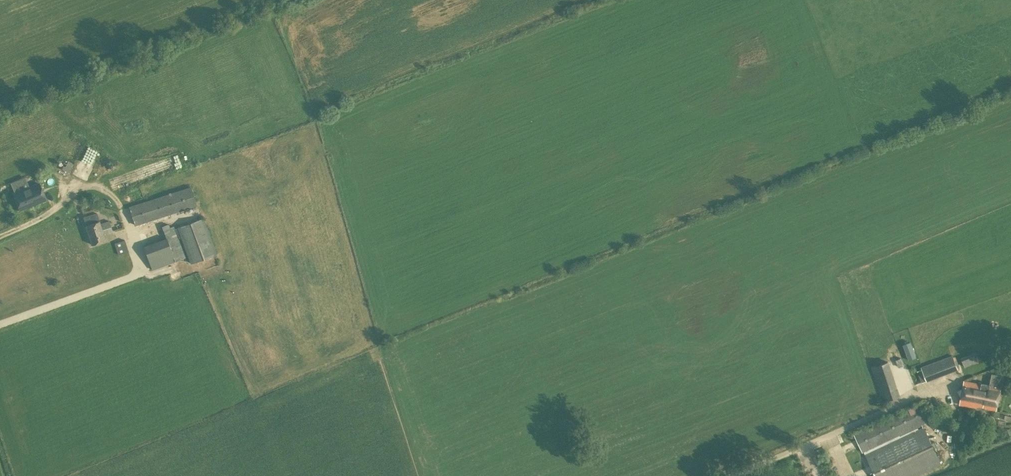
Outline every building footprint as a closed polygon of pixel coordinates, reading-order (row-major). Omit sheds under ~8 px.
[(84,153),(78,164),(90,170),(96,159),(84,153)] [(66,159),(62,168),(70,171),(74,162),(66,159)] [(78,165),(74,172),(85,178),(89,171),(78,165)] [(13,193),(20,210),(45,200),(38,183),(13,193)] [(129,206),(135,225),(197,205),(190,187),(129,206)] [(105,240),(104,235),(112,232),(109,220),(100,223),(96,212),(83,217),(92,244),(105,240)] [(166,237),(143,246),(152,270),(175,261),(185,257),(178,238),(181,237),(190,263),(217,253),(203,218),(177,227),(177,228),(175,229),(174,226),(170,227),(168,224),(162,226),(166,237)] [(118,255),(128,251),(124,240),(114,243),(118,255)] [(910,340),(902,343),(908,359),(916,356),(910,340)] [(961,359),(964,367),(977,362),(974,354),(961,359)] [(957,369),(952,355),(921,367),(922,370),(917,372),(921,383),(957,369)] [(901,358),(896,361),(899,367),(904,364),(901,358)] [(882,401),(900,395),(888,360),(871,367),(882,401)] [(960,404),(995,410),(1002,375),(991,373),(989,386),(965,381),(960,404)] [(854,434),(862,452),(928,422),(919,403),(854,434)] [(865,454),(875,475),(915,475),(941,463),(923,426),(865,454)]
